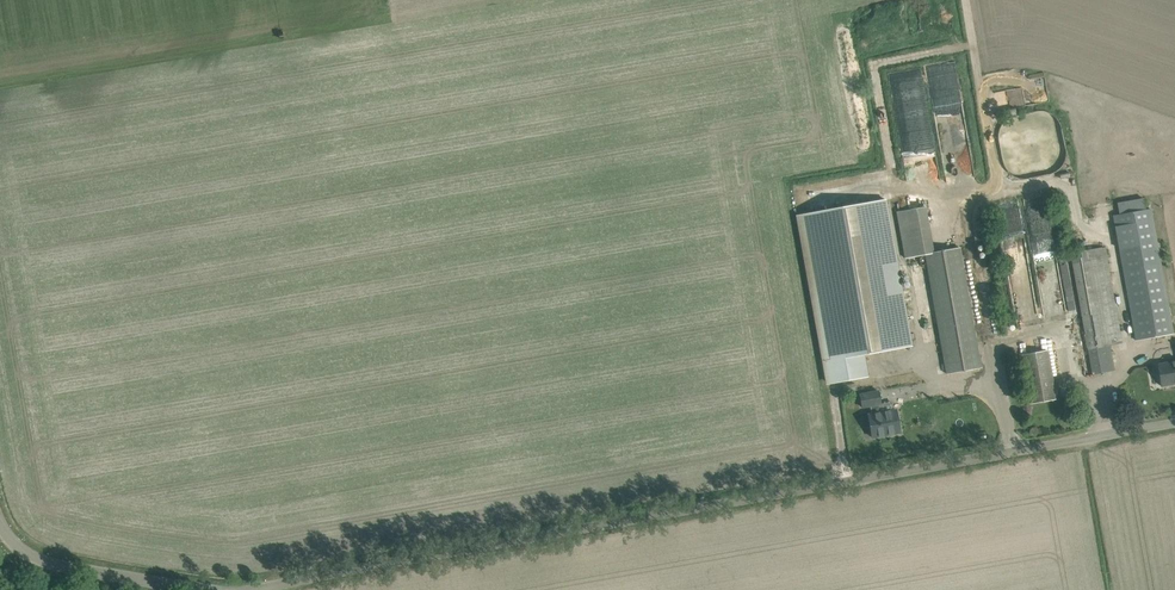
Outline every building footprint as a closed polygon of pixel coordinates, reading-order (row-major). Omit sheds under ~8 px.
[(888,73),(891,87),(922,81),(919,66),(888,73)] [(995,90),(996,110),(1024,109),(1023,89),(995,90)] [(1120,214),(1114,215),(1136,340),(1173,333),(1151,209),(1147,209),(1145,198),(1118,202),(1120,214)] [(885,199),(799,215),(829,383),(868,376),(864,354),(911,345),(885,199)] [(934,253),(934,252),(926,206),(897,212),(905,258),(925,255),(934,253)] [(925,255),(946,374),(982,368),(961,247),(934,252),(934,253),(925,255)] [(1114,370),(1110,345),(1122,343),(1105,247),(1071,253),(1093,374),(1114,370)] [(1039,269),(1041,306),(1055,305),(1055,296),(1060,296),(1059,268),(1039,269)] [(1022,354),(1030,403),(1056,398),(1048,350),(1022,354)] [(1161,386),(1174,384),(1174,360),(1157,363),(1161,386)] [(862,407),(870,406),(872,414),(868,415),(872,437),(900,432),(896,410),(880,412),(879,404),(881,404),(879,391),(860,394),(862,407)]
